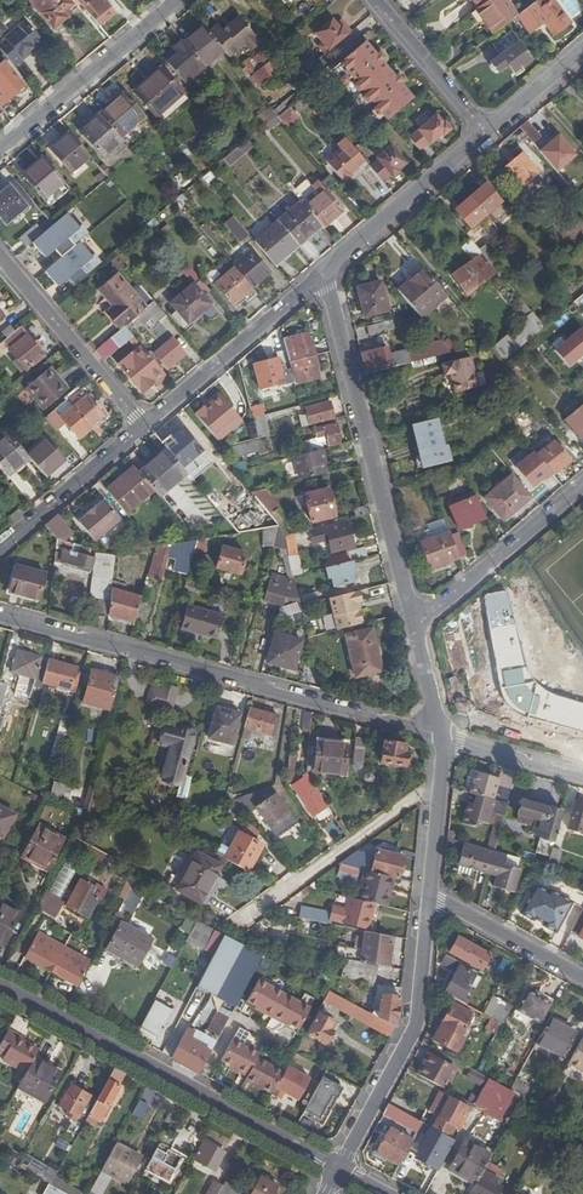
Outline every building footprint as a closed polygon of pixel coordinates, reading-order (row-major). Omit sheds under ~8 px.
[(66,18),(62,13),(67,9),(72,5),(67,0),(34,0),(31,2),(53,28),(66,18)] [(99,27),(113,14),(104,0),(95,0),(93,2),(91,0),(78,0),(77,1),(99,27)] [(476,10),(495,34),(512,21),(518,16),(506,0),(489,0),(479,8),(476,10)] [(524,37),(530,33),(530,34),(545,22),(555,36),(570,24),(553,1),(554,0),(539,0),(518,16),(512,21),(524,37)] [(62,13),(66,18),(71,14),(67,9),(62,13)] [(240,15),(223,28),(218,22),(208,29),(231,60),(259,40),(240,15)] [(352,32),(346,24),(341,28),(337,24),(333,20),(315,34),(323,43),(318,47),(325,55),(352,32)] [(341,28),(346,24),(342,20),(337,24),(341,28)] [(14,67),(22,60),(20,58),(26,53),(41,41),(24,21),(4,38),(5,40),(0,45),(0,50),(14,67)] [(224,52),(203,27),(183,43),(205,68),(224,52)] [(518,42),(510,31),(492,45),(500,56),(490,63),(489,66),(494,72),(498,73),(507,66),(511,71),(519,66),(521,69),(531,61),(517,43),(518,42)] [(183,43),(182,42),(173,49),(178,55),(168,65),(186,85),(205,68),(183,43)] [(367,43),(333,71),(343,83),(350,77),(388,121),(414,99),(402,84),(403,83),(403,80),(400,77),(398,77),(396,78),(383,63),(385,61),(385,59),(382,55),(380,55),(378,57),(367,43)] [(172,56),(165,61),(168,65),(178,55),(173,49),(169,53),(172,56)] [(253,75),(269,63),(261,53),(250,62),(249,60),(244,64),(250,71),(253,75)] [(271,61),(269,63),(253,75),(250,71),(247,74),(259,88),(279,70),(271,61)] [(25,86),(4,63),(0,66),(0,107),(25,86)] [(169,116),(188,100),(162,70),(134,93),(158,120),(167,114),(169,116)] [(478,83),(484,88),(493,75),(486,70),(478,83)] [(145,117),(124,93),(98,115),(99,115),(120,139),(145,117)] [(278,117),(301,98),(298,93),(274,112),(278,117)] [(277,117),(278,117),(274,112),(273,110),(252,123),(258,131),(263,127),(277,117)] [(120,139),(99,115),(80,132),(102,159),(122,142),(120,139)] [(443,137),(451,130),(443,122),(442,123),(435,115),(408,138),(419,152),(428,144),(429,145),(441,135),(443,137)] [(267,131),(280,121),(277,117),(263,127),(267,131)] [(526,122),(519,128),(531,142),(538,136),(526,122)] [(557,171),(577,154),(557,132),(537,149),(557,171)] [(71,134),(51,150),(72,174),(91,158),(71,134)] [(246,139),(239,146),(223,159),(225,162),(228,160),(230,162),(227,164),(229,166),(252,146),(246,139)] [(319,167),(336,186),(355,171),(360,177),(370,169),(369,168),(345,139),(335,147),(338,151),(319,167)] [(370,169),(382,183),(390,177),(393,179),(400,174),(399,173),(407,166),(391,147),(390,147),(388,147),(383,152),(383,153),(376,159),(378,161),(369,168),(370,169)] [(522,154),(503,170),(519,189),(521,193),(524,190),(522,187),(538,174),(522,154)] [(65,184),(44,159),(24,176),(44,201),(65,184)] [(104,165),(100,168),(107,177),(111,173),(104,165)] [(291,192),(322,228),(343,211),(327,193),(318,182),(312,187),(306,180),(291,192)] [(15,181),(9,185),(0,192),(0,217),(7,225),(34,202),(15,181)] [(479,189),(470,198),(485,215),(500,202),(487,187),(481,192),(479,189)] [(485,215),(470,198),(461,205),(463,207),(456,213),(469,228),(485,215)] [(299,245),(319,228),(300,205),(280,222),(299,245)] [(88,235),(67,211),(31,242),(45,258),(56,249),(63,257),(46,272),(58,286),(92,256),(80,242),(88,235)] [(249,235),(233,217),(225,225),(240,242),(249,235)] [(147,224),(124,244),(128,249),(155,227),(151,221),(147,224)] [(254,242),(274,265),(297,245),(277,222),(254,242)] [(199,228),(214,246),(218,242),(203,225),(199,228)] [(479,250),(470,240),(461,247),(472,261),(481,254),(479,250)] [(124,244),(112,254),(117,259),(128,249),(124,244)] [(487,244),(479,250),(481,254),(491,265),(499,258),(487,244)] [(232,266),(233,268),(251,288),(269,272),(251,251),(232,266)] [(481,254),(472,261),(452,276),(467,295),(497,272),(491,265),(481,254)] [(204,297),(211,292),(189,266),(183,272),(194,285),(170,304),(177,312),(173,315),(183,327),(211,305),(204,297)] [(247,301),(256,294),(251,288),(233,268),(215,284),(233,305),(243,297),(247,301)] [(414,312),(420,318),(437,304),(446,297),(422,269),(397,291),(414,312)] [(116,306),(133,292),(118,275),(102,289),(116,306)] [(380,283),(357,289),(364,318),(387,312),(380,283)] [(573,302),(580,310),(582,307),(582,293),(573,302)] [(153,302),(147,295),(133,307),(139,314),(153,302)] [(443,312),(452,305),(446,297),(437,304),(443,312)] [(531,321),(539,331),(543,327),(519,298),(514,303),(525,316),(519,321),(524,327),(531,321)] [(158,320),(164,315),(153,302),(139,314),(136,317),(143,324),(145,323),(154,315),(158,320)] [(149,327),(158,320),(154,315),(145,323),(149,327)] [(392,321),(368,327),(370,336),(394,330),(392,321)] [(501,362),(531,337),(539,331),(531,321),(524,327),(511,338),(507,333),(490,348),(501,362)] [(551,347),(568,367),(582,355),(582,330),(579,325),(551,347)] [(125,327),(110,339),(118,348),(132,336),(125,327)] [(550,334),(544,327),(535,335),(540,342),(550,334)] [(21,328),(0,346),(0,354),(8,348),(17,359),(25,369),(27,371),(44,356),(21,328)] [(307,334),(283,340),(290,369),(293,383),(294,385),(318,378),(307,334)] [(165,368),(184,352),(172,338),(154,354),(165,368)] [(443,345),(449,352),(454,347),(448,340),(443,345)] [(361,354),(366,375),(450,353),(449,352),(443,345),(440,342),(389,355),(387,348),(361,354)] [(140,390),(162,371),(143,348),(121,368),(140,390)] [(442,361),(449,395),(478,389),(471,355),(442,361)] [(21,372),(25,369),(17,359),(13,362),(21,372)] [(293,383),(290,369),(286,370),(285,367),(281,367),(278,359),(254,365),(260,389),(284,383),(284,385),(293,383)] [(510,372),(519,381),(523,377),(515,368),(510,372)] [(43,411),(66,391),(49,370),(25,390),(43,411)] [(436,375),(412,384),(419,403),(427,399),(430,406),(445,401),(436,375)] [(104,417),(80,390),(67,401),(73,408),(90,428),(104,417)] [(307,415),(309,425),(333,419),(329,402),(305,408),(307,415)] [(189,404),(181,411),(192,424),(200,416),(189,404)] [(565,420),(581,438),(582,437),(582,404),(565,420)] [(78,438),(90,428),(73,408),(61,418),(55,411),(45,419),(54,429),(64,421),(78,438)] [(210,413),(200,422),(218,443),(236,428),(241,434),(250,426),(242,416),(239,418),(235,413),(221,426),(210,413)] [(301,427),(309,425),(307,415),(299,417),(301,427)] [(455,421),(453,415),(443,418),(445,423),(455,421)] [(252,419),(257,439),(267,436),(262,416),(252,419)] [(435,419),(411,425),(418,454),(421,453),(424,467),(448,461),(445,446),(442,447),(435,419)] [(328,446),(339,443),(334,424),(314,430),(317,443),(326,441),(328,446)] [(8,433),(0,440),(0,467),(8,477),(30,459),(27,455),(16,443),(8,433)] [(30,459),(43,475),(63,458),(46,438),(27,455),(30,459)] [(536,454),(552,474),(569,461),(552,441),(536,454)] [(253,442),(228,448),(231,459),(256,453),(253,442)] [(139,473),(153,491),(159,497),(187,474),(166,449),(139,473)] [(328,472),(323,449),(296,454),(301,478),(328,472)] [(219,461),(206,473),(227,495),(240,483),(219,461)] [(288,466),(275,470),(278,483),(291,480),(288,466)] [(134,467),(106,491),(125,514),(153,491),(139,473),(134,467)] [(508,476),(527,499),(531,496),(512,473),(508,476)] [(522,504),(527,499),(508,476),(484,497),(503,520),(514,511),(511,508),(519,501),(522,504)] [(311,493),(305,495),(311,522),(335,517),(328,489),(311,493)] [(262,490),(250,493),(268,514),(276,507),(262,490)] [(458,529),(485,518),(475,496),(448,507),(458,529)] [(89,517),(87,515),(78,523),(94,542),(119,520),(103,501),(94,509),(96,511),(89,517)] [(514,511),(522,504),(519,501),(511,508),(514,511)] [(368,506),(356,509),(358,517),(370,514),(368,506)] [(94,509),(87,515),(89,517),(96,511),(94,509)] [(278,509),(270,516),(279,527),(287,520),(278,509)] [(230,524),(240,531),(246,521),(237,514),(230,524)] [(56,517),(45,526),(46,528),(49,531),(57,540),(65,543),(68,541),(66,538),(71,534),(56,517)] [(353,547),(347,520),(329,525),(306,531),(299,533),(286,536),(284,537),(287,559),(295,557),(293,539),(309,535),(311,542),(327,538),(331,553),(322,555),(325,567),(350,561),(347,549),(353,547)] [(279,527),(264,530),(266,546),(274,548),(276,539),(279,529),(279,527)] [(284,537),(286,536),(279,527),(279,529),(276,539),(284,537)] [(49,531),(46,528),(44,530),(43,529),(38,533),(42,538),(49,531)] [(429,568),(458,558),(452,542),(449,533),(420,543),(429,568)] [(276,539),(274,548),(280,549),(281,559),(285,558),(284,565),(288,580),(271,575),(263,601),(272,604),(281,607),(283,601),(299,603),(291,576),(288,564),(287,559),(284,537),(276,539)] [(208,539),(196,542),(193,553),(206,551),(208,539)] [(452,542),(458,558),(466,555),(460,539),(452,542)] [(57,540),(54,561),(90,571),(94,559),(87,558),(89,549),(65,543),(57,540)] [(193,553),(196,542),(182,544),(183,552),(193,553)] [(353,547),(347,549),(350,561),(351,561),(366,557),(363,545),(353,547)] [(170,546),(156,549),(149,576),(157,578),(163,558),(166,558),(170,546)] [(245,554),(221,547),(215,568),(239,574),(245,554)] [(94,554),(94,559),(90,598),(110,600),(111,591),(114,555),(94,554)] [(291,576),(297,574),(295,557),(287,559),(288,564),(291,576)] [(351,561),(350,561),(325,567),(328,577),(331,577),(333,586),(353,581),(351,572),(353,571),(351,561)] [(45,574),(16,566),(8,592),(38,600),(45,574)] [(108,615),(134,622),(141,598),(129,595),(132,587),(113,582),(111,591),(110,600),(109,601),(108,615)] [(361,601),(359,590),(332,597),(333,600),(329,601),(336,630),(361,624),(360,621),(362,621),(360,611),(358,612),(356,603),(361,601)] [(483,598),(499,687),(501,696),(507,705),(516,714),(527,718),(582,734),(582,703),(547,691),(534,682),(524,664),(508,597),(504,591),(484,594),(483,598)] [(97,616),(108,617),(108,615),(109,601),(99,600),(97,616)] [(309,616),(306,603),(299,605),(302,616),(303,618),(309,616)] [(301,613),(299,604),(281,610),(279,620),(301,613)] [(223,615),(186,605),(180,629),(217,638),(223,615)] [(357,637),(356,633),(345,636),(355,677),(380,672),(372,634),(357,637)] [(274,634),(266,662),(281,667),(282,665),(294,668),(301,641),(274,634)] [(33,687),(39,688),(44,666),(38,665),(40,658),(16,652),(11,674),(21,676),(19,685),(32,688),(33,687)] [(76,668),(47,660),(41,683),(74,693),(75,688),(71,687),(75,672),(76,668)] [(82,703),(109,711),(118,679),(91,672),(82,703)] [(165,685),(156,714),(169,718),(178,689),(165,685)] [(232,707),(217,703),(207,738),(230,745),(239,714),(231,712),(232,707)] [(248,710),(243,728),(268,735),(274,717),(248,710)] [(311,713),(303,711),(301,733),(309,733),(311,713)] [(53,745),(62,747),(66,731),(67,729),(58,726),(53,745)] [(180,784),(194,734),(177,729),(165,726),(161,743),(173,746),(163,780),(180,784)] [(380,762),(403,767),(406,754),(402,754),(404,745),(383,741),(380,762)] [(346,744),(316,742),(313,772),(344,774),(346,744)] [(354,742),(353,768),(363,768),(363,743),(354,742)] [(289,758),(285,782),(292,782),(295,758),(289,758)] [(510,790),(515,771),(500,767),(497,781),(493,780),(494,777),(475,773),(469,794),(476,795),(482,796),(479,806),(473,804),(467,803),(461,825),(475,829),(477,823),(488,825),(491,814),(503,817),(506,804),(492,801),(496,786),(510,790)] [(327,806),(307,776),(293,785),(305,805),(304,805),(312,816),(327,806)] [(216,782),(211,799),(220,802),(225,785),(216,782)] [(242,814),(246,818),(256,811),(276,839),(296,824),(275,796),(270,800),(265,790),(231,802),(242,814)] [(482,796),(476,795),(473,804),(479,806),(482,796)] [(553,841),(561,811),(519,800),(514,821),(533,826),(531,834),(539,837),(538,838),(553,841)] [(234,821),(242,814),(231,802),(222,805),(220,806),(234,821)] [(573,803),(566,829),(582,834),(582,806),(573,803)] [(1,838),(13,816),(0,809),(0,838),(1,838)] [(22,854),(35,860),(36,857),(50,865),(65,836),(40,821),(22,854)] [(225,860),(248,873),(262,846),(240,834),(225,860)] [(103,869),(105,869),(111,858),(74,838),(67,849),(90,861),(103,869)] [(503,865),(505,856),(494,853),(463,845),(457,866),(476,871),(477,868),(497,873),(496,876),(493,888),(513,893),(519,869),(503,865)] [(546,866),(554,869),(559,850),(551,848),(546,866)] [(368,850),(364,865),(366,866),(364,871),(371,872),(376,852),(368,850)] [(392,878),(398,879),(403,857),(377,851),(376,852),(371,872),(392,878)] [(36,857),(35,860),(48,868),(50,865),(36,857)] [(205,909),(210,912),(227,881),(224,879),(228,870),(205,857),(184,894),(207,906),(205,909)] [(364,865),(344,860),(339,864),(364,871),(366,866),(364,865)] [(89,894),(103,869),(90,861),(66,906),(86,917),(96,898),(89,894)] [(59,899),(73,869),(62,864),(49,892),(46,890),(37,911),(59,921),(63,911),(59,909),(63,901),(59,899)] [(476,871),(496,876),(497,873),(477,868),(476,871)] [(373,904),(384,907),(392,878),(371,872),(364,871),(357,900),(373,904)] [(555,934),(572,903),(570,902),(553,894),(548,891),(547,894),(535,887),(519,915),(533,922),(534,920),(535,918),(545,923),(543,925),(542,927),(555,934)] [(582,909),(582,894),(577,890),(570,902),(572,903),(582,909)] [(366,928),(373,904),(357,900),(348,898),(345,911),(332,908),(330,914),(301,907),(299,918),(329,924),(330,920),(366,928)] [(6,941),(22,911),(0,899),(0,938),(6,941)] [(133,916),(135,904),(122,902),(120,914),(133,916)] [(220,924),(249,924),(249,913),(221,913),(220,924)] [(106,950),(136,967),(151,941),(120,924),(106,950)] [(199,934),(209,940),(214,929),(204,924),(199,934)] [(204,949),(213,954),(223,935),(216,930),(214,929),(209,940),(204,949)] [(37,930),(22,959),(76,987),(91,959),(37,930)] [(343,960),(388,967),(393,937),(373,933),(370,951),(345,947),(343,960)] [(197,986),(235,1006),(262,956),(253,951),(233,940),(223,935),(213,954),(197,986)] [(233,940),(253,951),(255,946),(247,943),(249,940),(237,937),(233,940)] [(481,969),(489,954),(457,937),(450,949),(449,952),(461,958),(481,969)] [(459,962),(444,954),(439,963),(455,971),(447,986),(460,994),(466,983),(469,985),(475,974),(458,965),(459,962)] [(340,978),(371,984),(374,966),(343,961),(340,978)] [(246,1002),(272,1016),(284,995),(265,985),(259,981),(258,981),(246,1002)] [(494,992),(498,983),(494,981),(490,990),(494,992)] [(372,1015),(395,1027),(399,988),(375,985),(372,1015)] [(526,988),(515,1009),(531,1017),(540,1022),(552,999),(540,991),(538,994),(526,988)] [(323,1000),(390,1036),(394,1028),(327,992),(323,1000)] [(272,1016),(298,1029),(309,1009),(308,1008),(301,1005),(284,995),(272,1016)] [(491,1018),(500,1001),(492,996),(482,1013),(490,1018),(491,1018)] [(502,1024),(512,1005),(502,999),(500,1001),(491,1018),(502,1024)] [(155,1037),(157,1038),(172,1012),(154,1002),(140,1029),(138,1034),(152,1041),(155,1037)] [(245,1004),(271,1018),(272,1016),(246,1002),(245,1004)] [(432,1040),(456,1052),(464,1037),(460,1035),(471,1013),(452,1003),(449,1009),(446,1007),(441,1018),(444,1019),(432,1040)] [(531,1017),(515,1009),(511,1016),(526,1025),(531,1017)] [(317,1010),(305,1033),(325,1044),(331,1031),(329,1029),(333,1022),(319,1015),(321,1012),(317,1010)] [(171,1058),(198,1073),(228,1018),(217,1012),(203,1037),(189,1029),(186,1030),(171,1058)] [(296,1031),(298,1029),(272,1016),(271,1018),(296,1031)] [(582,1037),(582,1036),(549,1017),(535,1041),(570,1059),(582,1037)] [(495,1035),(502,1024),(491,1018),(490,1018),(485,1029),(495,1035)] [(7,1031),(0,1044),(0,1074),(19,1085),(33,1059),(37,1051),(14,1038),(16,1035),(7,1031)] [(582,1037),(570,1059),(568,1063),(582,1072),(582,1038),(582,1037)] [(242,1072),(250,1057),(253,1053),(226,1038),(215,1057),(242,1072)] [(270,1098),(269,1098),(291,1110),(300,1093),(288,1086),(297,1070),(304,1074),(310,1063),(294,1054),(282,1074),(272,1094),(270,1098)] [(428,1055),(418,1074),(444,1088),(454,1069),(428,1055)] [(213,1061),(240,1076),(242,1072),(215,1057),(213,1061)] [(272,1094),(282,1074),(250,1057),(242,1072),(240,1076),(272,1094)] [(33,1059),(19,1085),(17,1088),(44,1102),(59,1073),(33,1059)] [(125,1074),(113,1068),(88,1116),(99,1122),(125,1074)] [(483,1086),(488,1078),(475,1071),(471,1069),(466,1077),(483,1086)] [(238,1080),(270,1098),(272,1094),(240,1076),(238,1080)] [(321,1125),(341,1087),(321,1077),(301,1115),(321,1125)] [(513,1091),(509,1089),(488,1078),(483,1086),(476,1098),(473,1104),(498,1118),(513,1091)] [(513,1091),(522,1096),(527,1087),(514,1080),(509,1089),(513,1091)] [(71,1086),(59,1106),(68,1111),(78,1116),(89,1096),(71,1086)] [(468,1101),(460,1097),(458,1101),(443,1093),(440,1097),(437,1095),(422,1122),(453,1139),(453,1140),(473,1104),(468,1101)] [(473,1104),(476,1098),(471,1095),(468,1101),(473,1104)] [(148,1101),(141,1097),(134,1110),(141,1114),(148,1101)] [(402,1111),(388,1104),(384,1111),(398,1118),(417,1129),(421,1123),(401,1112),(402,1111)] [(68,1111),(59,1106),(57,1109),(66,1115),(68,1111)] [(68,1111),(66,1115),(76,1120),(78,1116),(68,1111)] [(415,1157),(438,1169),(444,1156),(453,1140),(421,1123),(412,1140),(408,1148),(417,1153),(415,1157)] [(376,1153),(397,1165),(411,1139),(390,1128),(376,1153)] [(411,1139),(397,1165),(398,1165),(408,1148),(412,1140),(411,1139)] [(475,1183),(490,1155),(464,1141),(449,1169),(475,1183)] [(206,1146),(201,1144),(193,1159),(214,1171),(224,1153),(208,1144),(206,1146)] [(140,1158),(115,1145),(102,1169),(119,1179),(123,1170),(131,1175),(140,1158)] [(181,1157),(158,1145),(151,1157),(171,1168),(169,1170),(172,1171),(173,1169),(174,1169),(181,1157)] [(57,1173),(24,1155),(17,1167),(48,1184),(50,1186),(54,1179),(57,1173)] [(470,1193),(472,1193),(498,1193),(502,1187),(494,1183),(501,1171),(486,1163),(470,1193)] [(259,1177),(250,1193),(272,1193),(276,1187),(259,1177)] [(54,1179),(50,1186),(66,1193),(79,1193),(80,1193),(54,1179)] [(221,1187),(213,1182),(206,1193),(217,1193),(221,1187)]
